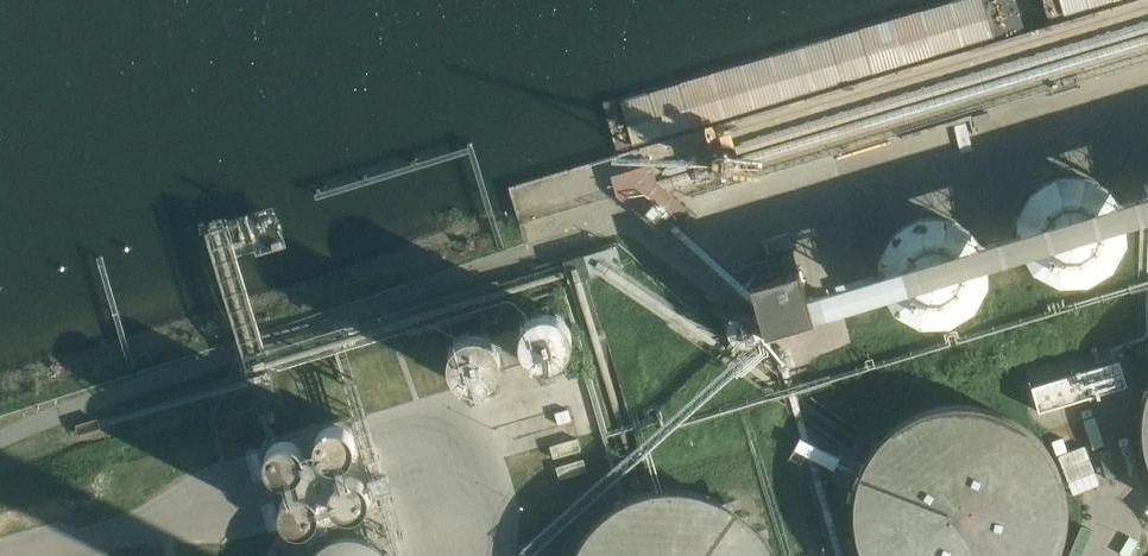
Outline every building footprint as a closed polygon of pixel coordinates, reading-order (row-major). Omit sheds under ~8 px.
[(652,162),(611,175),(617,195),(662,233),(685,205),(656,180),(652,162)] [(1130,243),(1131,232),(1129,222),(1126,212),(1121,203),(1115,195),(1107,189),(1098,184),(1088,181),(1078,179),(1067,180),(1057,183),(1048,187),(1040,193),(1033,201),(1027,210),(1024,219),(1022,229),(1022,240),(1024,250),(1028,259),(1034,268),(1041,275),(1050,281),(1060,285),(1070,287),(1080,288),(1090,286),(1100,282),(1109,277),(1116,270),(1123,262),(1127,253),(1130,243)] [(990,283),(990,273),(989,263),(986,253),(981,244),(974,236),(966,230),(957,225),(947,222),(937,221),(927,222),(917,225),(908,229),(900,236),(893,243),(888,252),(884,262),(883,272),(883,282),(885,292),(889,301),(895,310),(903,317),(911,322),(921,326),(931,328),(941,329),(951,327),(961,323),(969,318),(977,311),(983,302),(987,293),(990,283)] [(793,250),(744,265),(764,330),(813,317),(793,250)] [(578,342),(578,337),(578,331),(576,326),(573,321),(570,317),(565,314),(560,311),(555,310),(550,309),(544,310),(539,311),(534,313),(530,317),(526,321),(523,326),(521,331),(521,336),(521,342),(522,347),(524,352),(527,356),(531,360),(536,363),(541,365),(546,366),(552,367),(557,365),(562,364),(567,361),(571,357),(574,352),(577,348),(578,342)] [(504,365),(504,359),(504,354),(502,348),(499,344),(496,339),(491,336),(486,334),(481,332),(476,331),(470,332),(465,333),(460,336),(456,339),(452,343),(449,348),(447,353),(447,358),(447,364),(448,369),(450,374),(453,379),(457,383),(462,386),(467,388),(472,389),(478,389),(483,388),(488,386),(493,383),(497,379),(500,375),(503,370),(504,365)] [(1143,404),(1140,424),(1140,444),(1144,463),(1147,472),(1147,391),(1143,404)] [(1068,509),(1065,490),(1059,470),(1050,453),(1037,437),(1022,425),(1004,415),(985,409),(965,406),(945,408),(926,413),(907,421),(891,433),(878,448),(867,465),(860,484),(857,503),(857,523),(861,543),(867,555),(1057,555),(1061,549),(1066,529),(1068,509)] [(292,452),(286,450),(279,450),(273,453),(269,457),(265,462),(263,468),(264,474),(266,480),(270,485),(276,488),(282,490),(286,505),(284,506),(280,511),(279,517),(279,524),(281,529),(285,534),(291,538),(297,540),(304,539),(310,536),(315,531),(318,524),(318,519),(332,516),(335,520),(341,523),(347,525),(354,524),(360,521),(365,516),(368,509),(368,503),(366,496),(362,491),(357,487),(351,485),(347,485),(344,472),(349,467),(352,460),(352,454),(350,447),(346,441),(340,438),(334,436),(328,436),(322,438),(317,442),(314,448),(312,454),(312,458),(301,461),(297,456),(292,452)] [(762,542),(749,526),(733,513),(715,504),(696,497),(675,495),(655,496),(635,501),(617,510),(601,522),(587,537),(576,555),(769,555),(762,542)] [(372,555),(364,551),(356,548),(347,547),(338,548),(329,550),(321,554),(319,555),(374,555),(372,555)]
